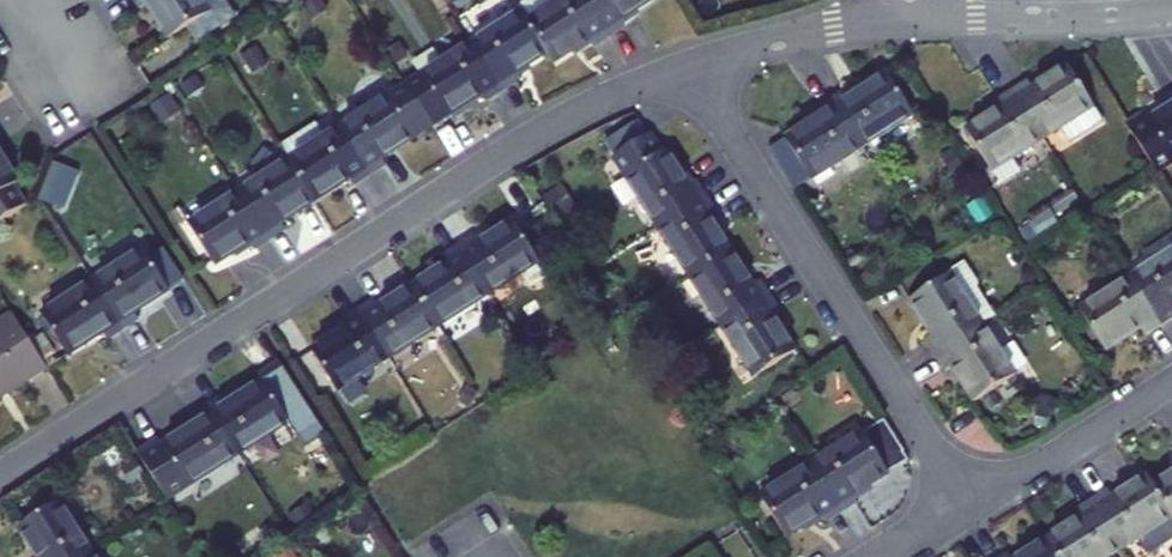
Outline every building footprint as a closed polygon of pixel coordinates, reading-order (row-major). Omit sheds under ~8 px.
[(228,0),(135,0),(141,9),(149,5),(171,40),(191,28),(199,42),(238,16),(228,0)] [(596,48),(612,37),(589,0),(533,0),(524,6),(527,12),(525,12),(533,23),(552,54),(559,64),(592,42),(596,48)] [(624,21),(655,0),(589,0),(612,37),(628,27),(624,21)] [(517,76),(552,54),(533,23),(525,12),(476,44),(506,92),(521,82),(517,76)] [(484,97),(488,103),(506,92),(476,44),(410,87),(435,128),(484,97)] [(253,72),(268,63),(258,46),(243,57),(253,72)] [(399,65),(411,58),(404,48),(393,54),(399,65)] [(1072,66),(1038,88),(1033,81),(1017,91),(1046,139),(1062,129),(1071,143),(1106,120),(1072,66)] [(891,74),(857,96),(852,89),(836,99),(866,147),(917,114),(891,74)] [(185,84),(191,94),(204,85),(199,76),(185,84)] [(388,167),(384,160),(435,128),(410,87),(343,130),(372,177),(388,167)] [(1004,110),(971,132),(996,171),(1046,139),(1017,91),(1000,103),(1004,110)] [(154,105),(164,121),(180,111),(169,95),(154,105)] [(825,117),(790,139),(815,179),(866,147),(836,99),(821,109),(825,117)] [(1131,126),(1157,166),(1161,173),(1171,166),(1171,110),(1153,122),(1148,115),(1131,126)] [(352,180),(357,186),(372,177),(343,130),(328,139),(319,125),(284,148),(293,162),(318,201),(352,180)] [(670,151),(665,154),(653,136),(618,158),(662,228),(709,198),(699,182),(692,186),(670,151)] [(30,205),(17,186),(20,184),(0,152),(0,224),(30,205)] [(949,159),(959,175),(969,169),(959,153),(949,159)] [(45,197),(71,207),(85,169),(59,159),(45,197)] [(288,229),(284,223),(318,201),(293,162),(243,194),(272,239),(288,229)] [(1044,172),(1060,196),(1070,189),(1055,166),(1044,172)] [(553,196),(564,214),(574,207),(563,190),(553,196)] [(251,243),(255,250),(272,239),(243,194),(192,227),(217,265),(251,243)] [(713,218),(720,214),(709,198),(662,228),(694,277),(735,251),(713,218)] [(1053,223),(1068,213),(1062,203),(1047,213),(1053,223)] [(539,216),(547,232),(556,227),(548,211),(539,216)] [(482,245),(478,238),(462,248),(491,295),(542,263),(517,222),(482,245)] [(12,242),(7,240),(0,257),(0,258),(5,260),(12,242)] [(446,258),(450,265),(416,287),(441,327),(491,295),(462,248),(446,258)] [(142,320),(137,313),(173,291),(146,250),(95,283),(126,330),(142,320)] [(764,282),(757,286),(735,251),(694,277),(726,328),(774,298),(764,282)] [(1136,279),(1166,326),(1171,322),(1171,256),(1136,279)] [(914,300),(937,336),(930,340),(940,356),(987,326),(975,308),(986,301),(978,288),(978,282),(967,266),(953,275),(914,300)] [(876,272),(866,279),(873,290),(883,283),(876,272)] [(1146,329),(1150,336),(1166,326),(1136,279),(1086,312),(1111,351),(1146,329)] [(105,334),(109,340),(126,330),(95,283),(45,315),(70,356),(105,334)] [(382,309),(377,302),(362,312),(391,359),(441,327),(416,287),(382,309)] [(778,318),(785,314),(774,298),(726,328),(760,380),(801,354),(778,318)] [(986,301),(975,308),(987,326),(997,319),(986,301)] [(345,323),(350,329),(316,351),(341,391),(391,359),(362,312),(345,323)] [(49,369),(15,316),(0,325),(0,401),(49,369)] [(980,404),(1019,376),(987,326),(940,356),(952,375),(959,370),(980,404)] [(232,404),(228,397),(212,408),(242,455),(293,423),(301,436),(321,423),(283,362),(262,375),(267,382),(232,404)] [(1042,428),(1050,429),(1053,406),(1045,405),(1042,428)] [(196,417),(201,424),(165,448),(160,440),(141,452),(171,500),(191,487),(242,455),(212,408),(196,417)] [(899,467),(886,448),(878,452),(867,434),(816,466),(846,513),(863,503),(858,496),(892,475),(891,472),(899,467)] [(121,466),(129,480),(139,474),(131,460),(121,466)] [(825,517),(830,524),(846,513),(816,466),(766,499),(791,539),(825,517)] [(1113,492),(1098,502),(1128,550),(1144,540),(1155,556),(1171,546),(1171,508),(1159,488),(1153,477),(1118,499),(1113,492)] [(1159,488),(1171,508),(1171,479),(1159,488)] [(1085,520),(1051,542),(1061,556),(1117,556),(1128,550),(1098,502),(1081,513),(1085,520)] [(94,554),(62,503),(22,529),(41,556),(90,556),(94,554)] [(1051,542),(1027,556),(1061,556),(1051,542)] [(222,556),(241,556),(241,544),(222,543),(222,556)] [(299,556),(293,546),(278,556),(279,556),(298,556),(299,556)]
